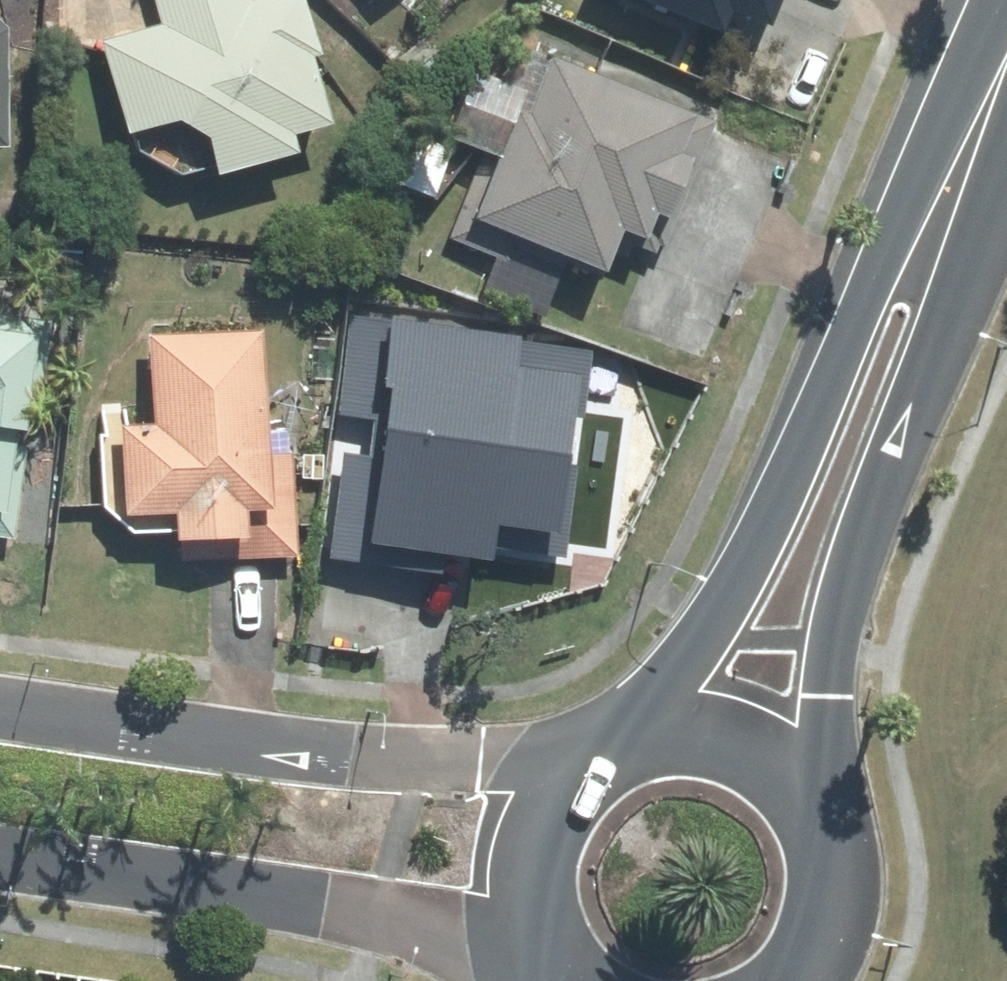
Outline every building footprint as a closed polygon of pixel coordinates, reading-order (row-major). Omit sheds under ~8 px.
[(103,35),(132,149),(180,178),(300,153),(299,133),(334,124),(310,0),(152,0),(156,17),(103,35)] [(729,37),(736,19),(770,33),(784,0),(637,0),(729,37)] [(7,156),(12,10),(0,10),(0,156),(7,156)] [(419,267),(436,274),(477,292),(488,265),(583,306),(601,264),(634,279),(690,151),(460,51),(413,159),(457,178),(419,267)] [(21,535),(43,317),(0,313),(0,533),(21,535)] [(150,332),(152,422),(131,422),(130,406),(101,406),(101,502),(135,532),(180,532),(180,553),(295,554),(296,427),(268,427),(269,333),(150,332)] [(482,364),(344,404),(363,490),(338,496),(358,586),(564,532),(556,500),(585,494),(550,381),(497,396),(482,364)]
